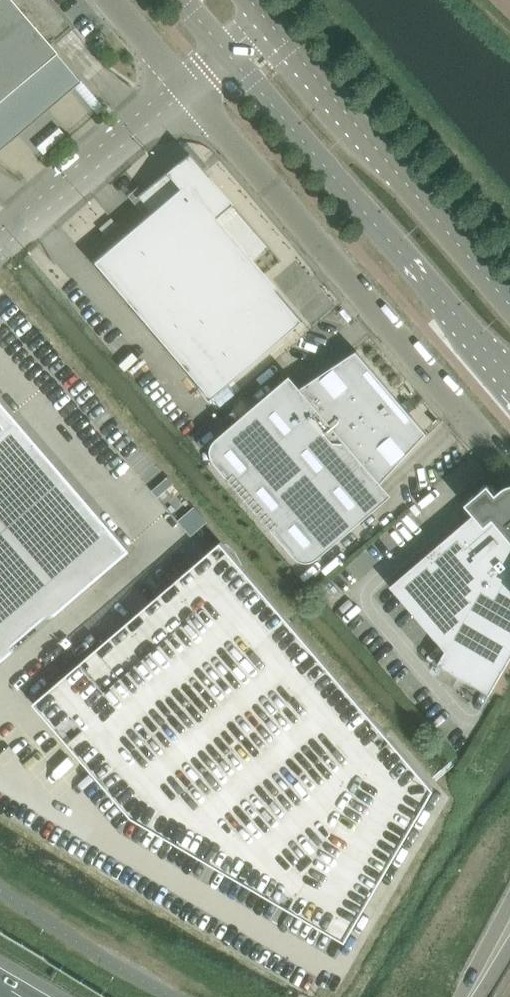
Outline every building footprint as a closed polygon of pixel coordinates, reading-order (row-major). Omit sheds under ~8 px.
[(49,0),(0,0),(0,97),(54,51),(45,41),(49,39),(51,41),(70,24),(49,0)] [(54,51),(0,97),(0,145),(77,80),(54,51)] [(105,108),(81,80),(73,87),(97,115),(105,108)] [(303,321),(252,261),(267,248),(279,262),(280,261),(211,180),(205,185),(187,164),(181,169),(176,163),(135,197),(136,198),(137,197),(151,212),(92,262),(210,401),(303,321)] [(117,225),(110,217),(99,228),(105,235),(117,225)] [(382,484),(427,433),(410,413),(415,409),(407,400),(403,404),(357,351),(301,389),(282,405),(272,392),(218,438),(216,441),(214,446),(213,452),(214,457),(217,462),(297,556),(301,559),(305,561),(310,562),(315,560),(320,558),(374,512),(364,499),(382,484)] [(125,549),(0,404),(0,656),(125,549)] [(509,659),(509,487),(506,489),(499,494),(489,483),(466,503),(475,514),(391,586),(446,651),(438,664),(490,694),(509,659)] [(221,539),(32,701),(132,816),(347,942),(432,792),(221,539)]
